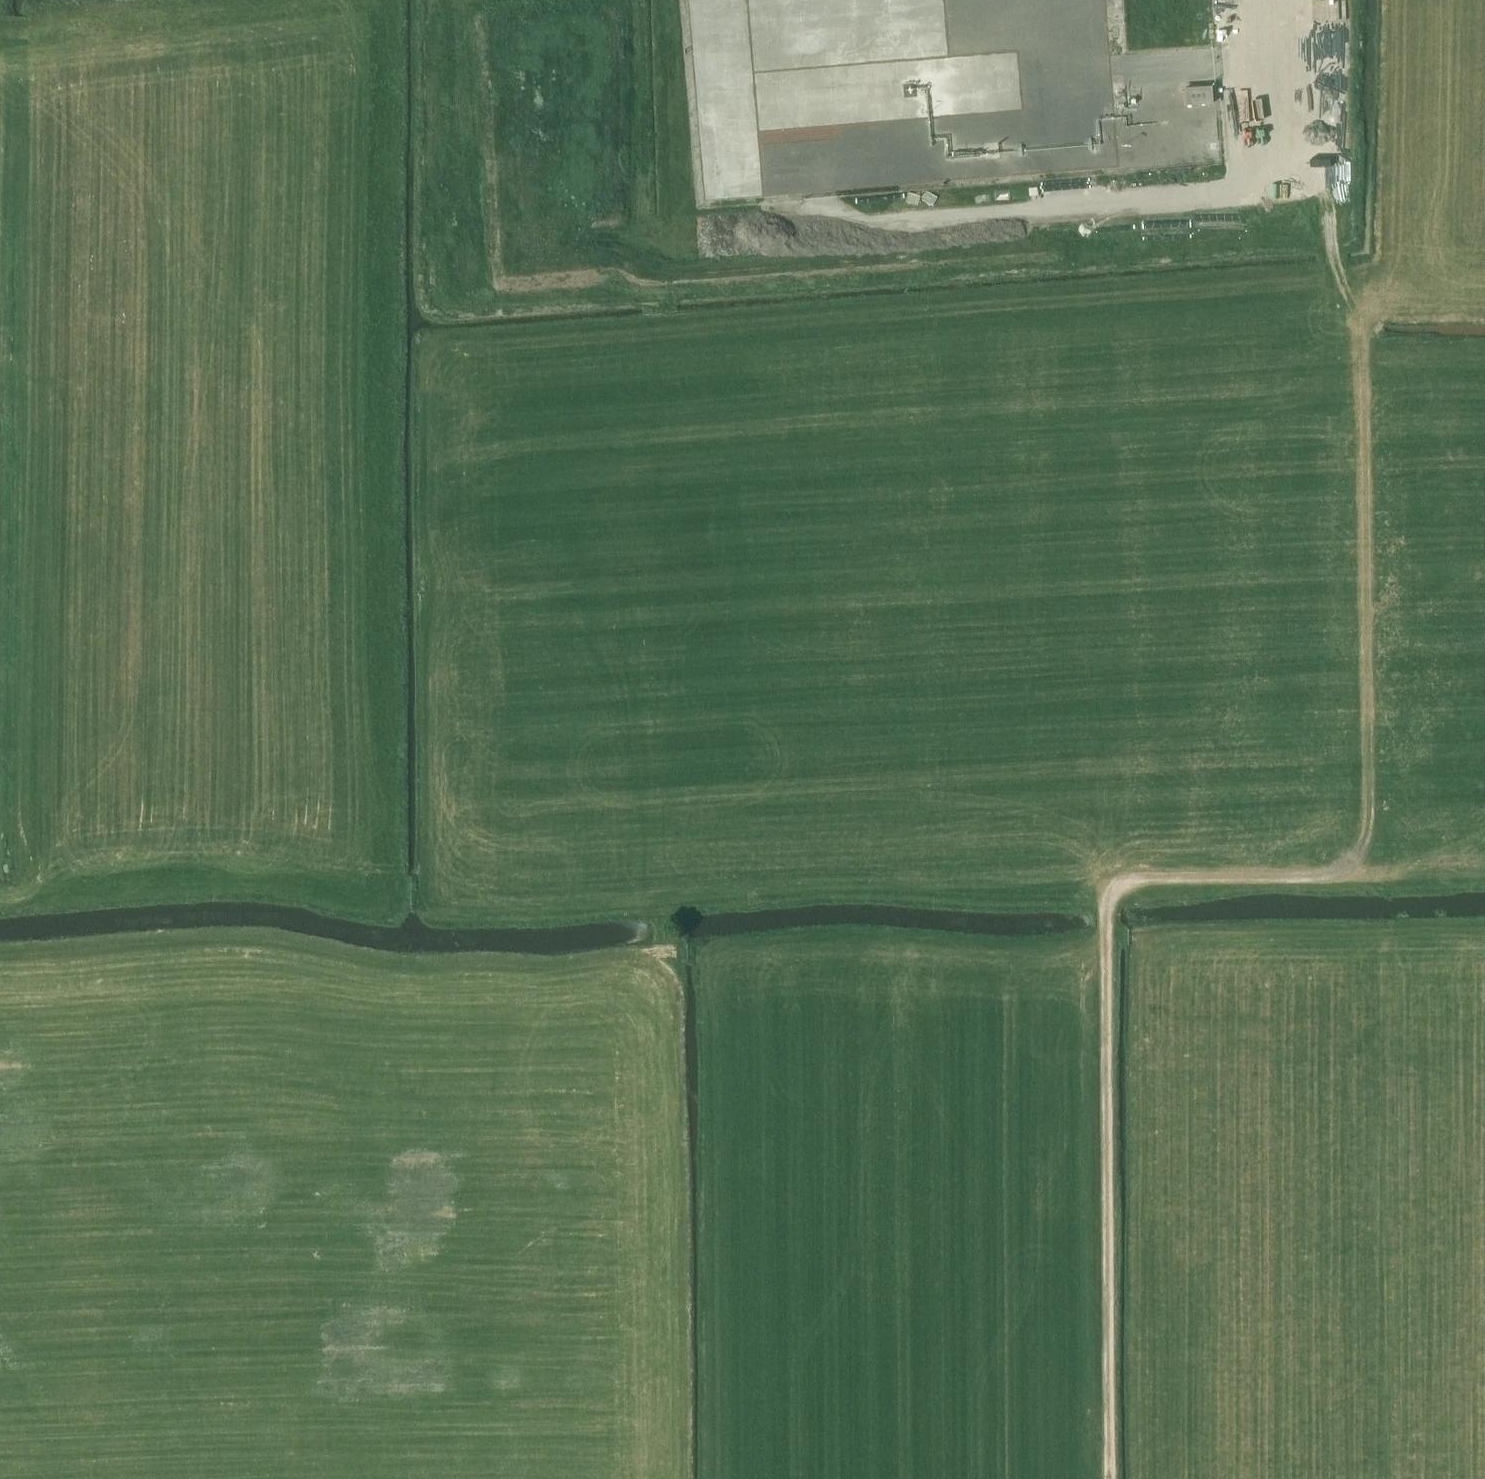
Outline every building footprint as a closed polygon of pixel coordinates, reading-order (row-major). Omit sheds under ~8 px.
[(1213,103),(1212,85),(1184,87),(1186,104),(1213,103)]
